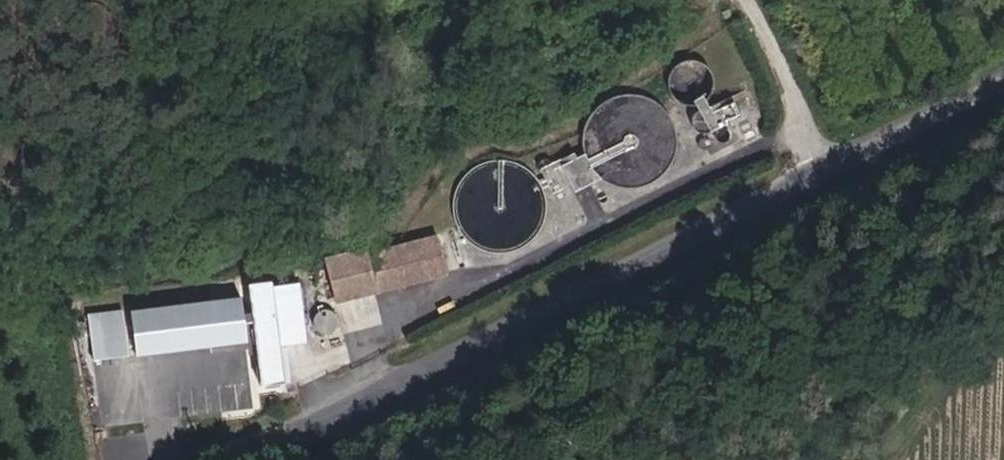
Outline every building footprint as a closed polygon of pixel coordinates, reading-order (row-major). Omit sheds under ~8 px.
[(726,111),(711,119),(713,119),(717,122),(718,125),(718,130),(732,123),(726,111)] [(591,166),(589,163),(570,172),(584,198),(610,186),(604,182),(598,176),(594,171),(591,166)] [(447,248),(338,279),(347,312),(457,281),(447,248)] [(310,329),(306,284),(282,286),(286,331),(310,329)] [(143,317),(147,353),(256,341),(252,305),(143,317)] [(96,358),(131,356),(127,308),(93,310),(96,358)] [(172,385),(170,382),(167,382),(163,383),(161,385),(160,388),(160,392),(163,394),(167,395),(171,394),(173,391),(173,386),(172,385)] [(236,391),(234,389),(229,387),(226,388),(223,391),(223,394),(224,398),(227,401),(231,401),(234,400),(236,397),(236,395),(236,391)] [(168,402),(166,401),(163,401),(160,403),(159,405),(158,409),(160,412),(163,414),(167,414),(170,412),(172,409),(171,406),(171,404),(168,402)] [(169,418),(168,417),(165,418),(163,420),(162,423),(163,426),(164,428),(166,429),(169,429),(172,427),(173,425),(173,423),(173,420),(171,418),(169,418)]
